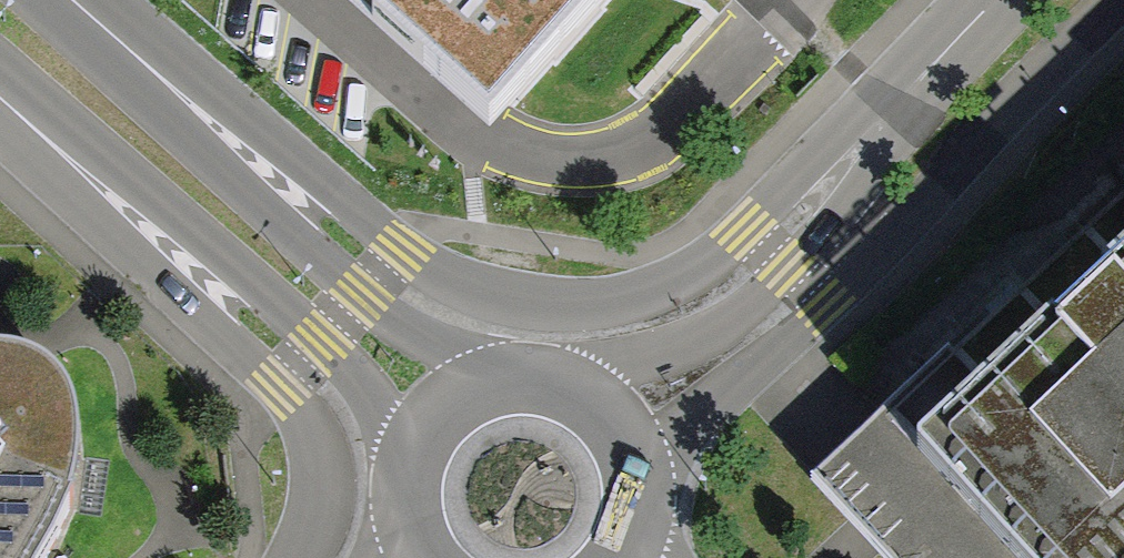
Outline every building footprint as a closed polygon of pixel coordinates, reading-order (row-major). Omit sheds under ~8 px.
[(369,14),(493,126),(511,106),(604,0),(381,0),(369,14)] [(822,491),(884,557),(1123,557),(1123,214),(822,491)] [(0,352),(0,557),(40,557),(72,507),(82,427),(66,382),(29,354),(0,352)]
